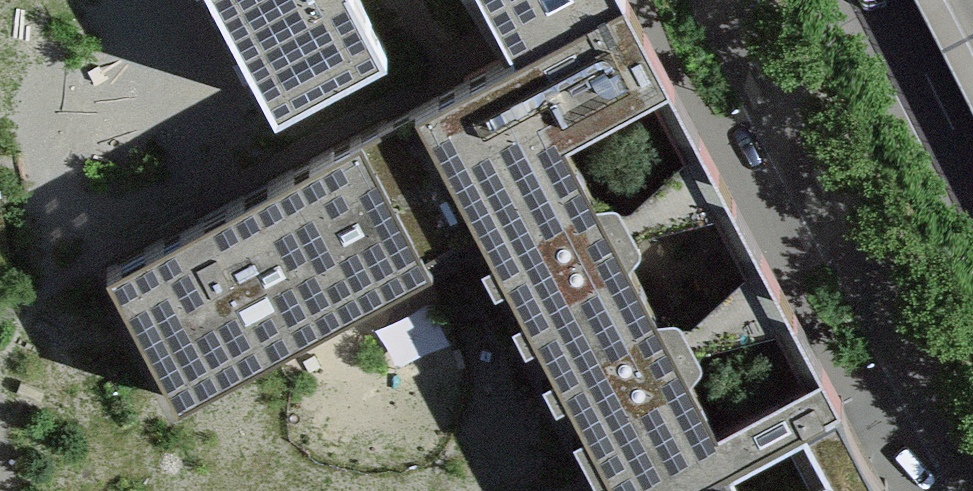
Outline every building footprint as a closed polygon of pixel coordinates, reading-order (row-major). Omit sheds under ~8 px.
[(255,105),(364,44),(340,0),(200,0),(255,105)] [(485,223),(625,490),(661,490),(840,395),(833,381),(824,365),(721,420),(571,133),(672,80),(649,37),(630,0),(613,0),(422,102),(485,223)] [(492,48),(583,0),(467,0),(492,48)] [(318,156),(108,266),(178,399),(437,264),(432,251),(485,223),(422,102),(318,156)] [(864,439),(840,395),(662,490),(892,490),(864,439)]
